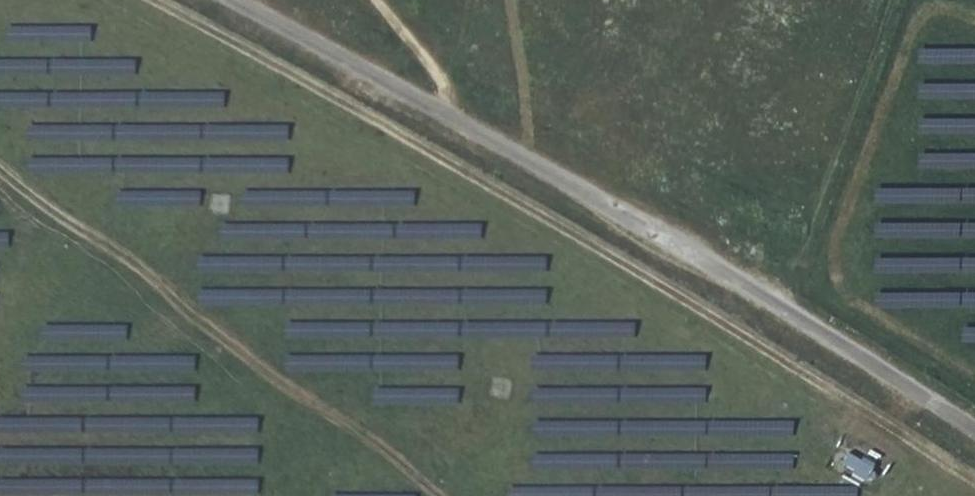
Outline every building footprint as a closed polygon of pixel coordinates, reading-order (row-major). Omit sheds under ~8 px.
[(843,454),(837,464),(862,479),(868,468),(843,454)]
